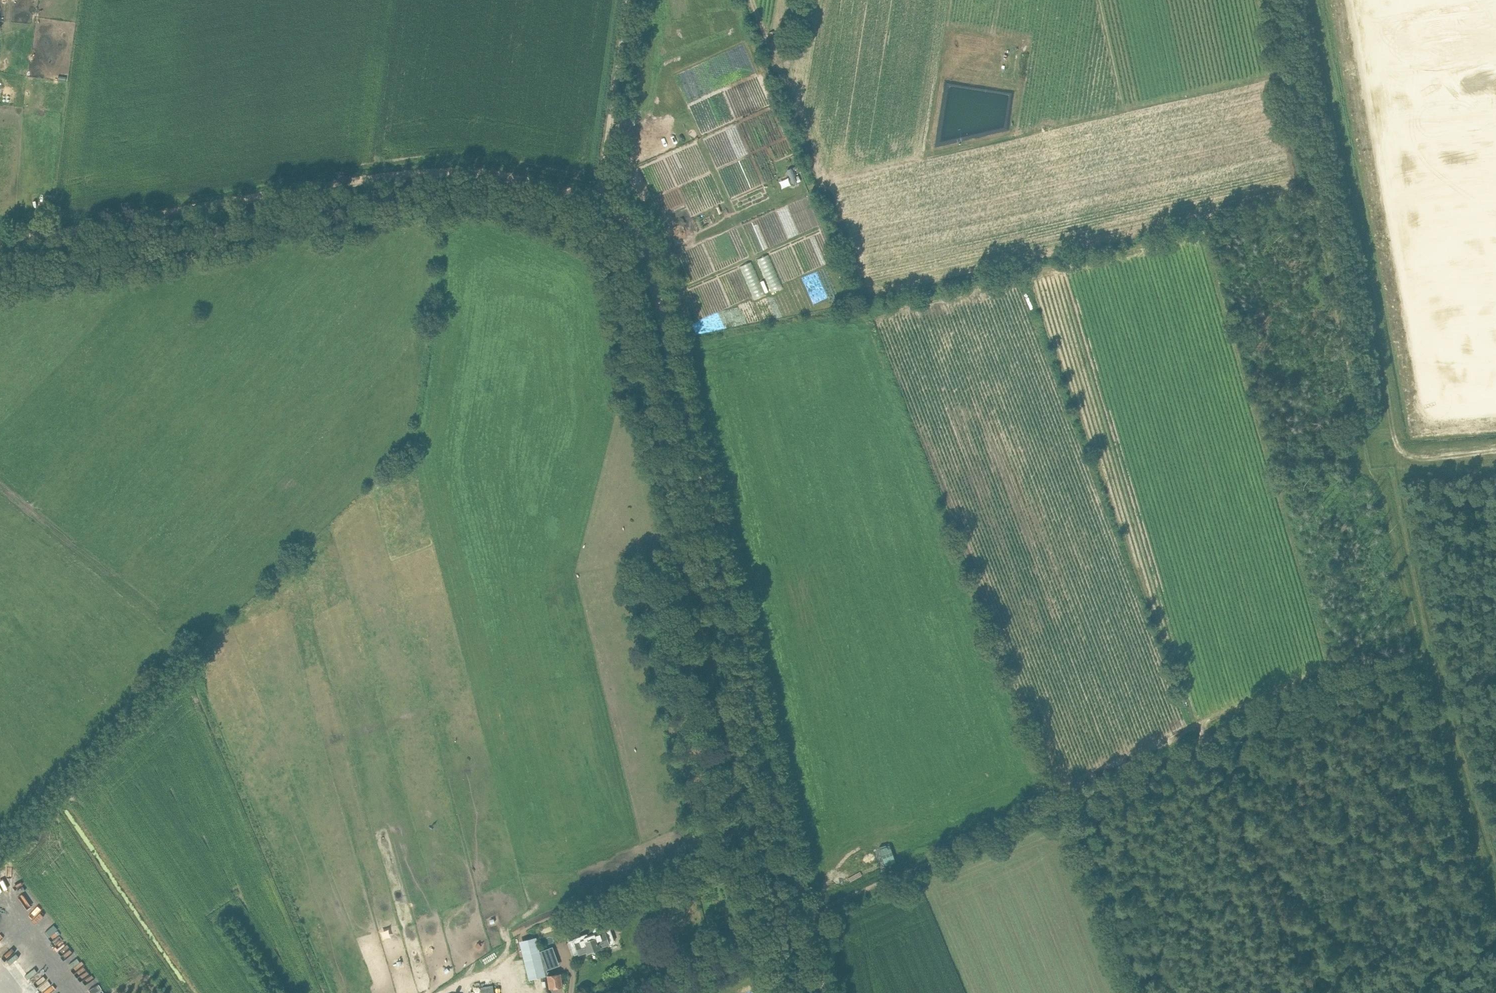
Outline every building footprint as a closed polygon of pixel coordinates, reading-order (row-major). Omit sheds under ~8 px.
[(607,922),(600,925),(599,923),(595,924),(595,926),(592,927),(594,933),(588,936),(587,934),(574,938),(579,953),(588,950),(588,951),(599,947),(614,941),(607,922)] [(530,949),(521,951),(529,980),(547,976),(545,967),(543,968),(538,944),(529,946),(530,949)] [(560,974),(547,976),(549,988),(562,986),(560,974)]
